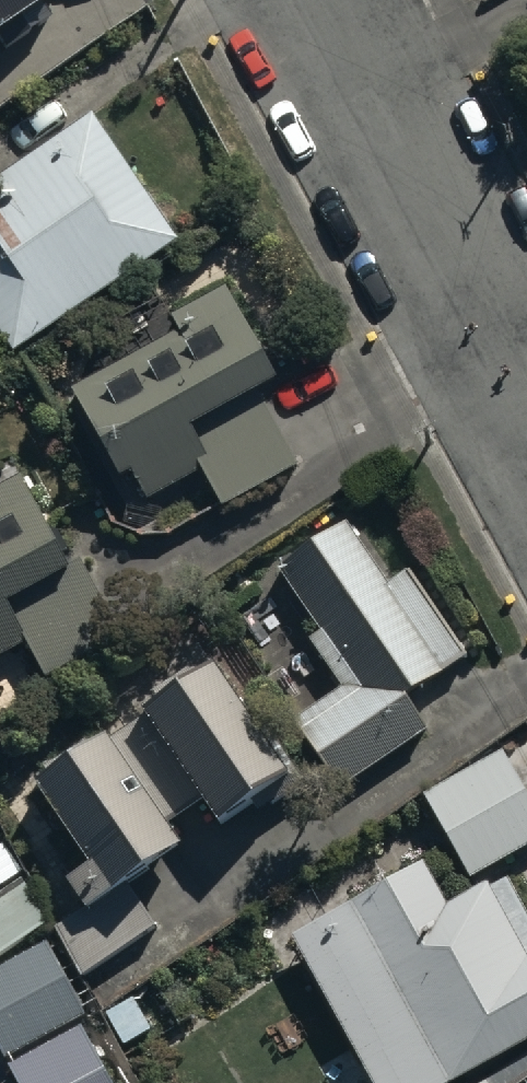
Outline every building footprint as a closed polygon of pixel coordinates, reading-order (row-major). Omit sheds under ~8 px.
[(41,0),(0,0),(0,28),(41,0)] [(94,134),(90,129),(46,160),(40,151),(18,166),(26,178),(0,196),(0,350),(17,374),(181,259),(94,134)] [(181,342),(73,404),(119,503),(136,493),(149,516),(202,485),(225,524),(301,480),(263,418),(280,408),(227,302),(175,332),(181,342)] [(0,502),(0,673),(29,657),(49,693),(124,651),(82,578),(73,583),(21,491),(0,502)] [(468,659),(411,572),(392,585),(350,522),(285,565),(368,691),(303,734),(339,789),(427,731),(406,700),(468,659)] [(49,925),(77,969),(151,921),(128,884),(176,853),(156,821),(193,797),(215,831),(288,784),(215,671),(31,789),(85,874),(65,887),(77,907),(49,925)] [(526,862),(526,806),(505,767),(427,810),(472,892),(526,862)] [(366,1082),(485,1082),(526,1060),(526,932),(508,897),(448,929),(423,884),(296,954),(366,1082)] [(52,935),(23,893),(0,909),(0,971),(52,935)] [(0,979),(0,1055),(11,1074),(89,1026),(44,952),(0,979)] [(13,1082),(103,1082),(80,1041),(11,1079),(13,1082)]
